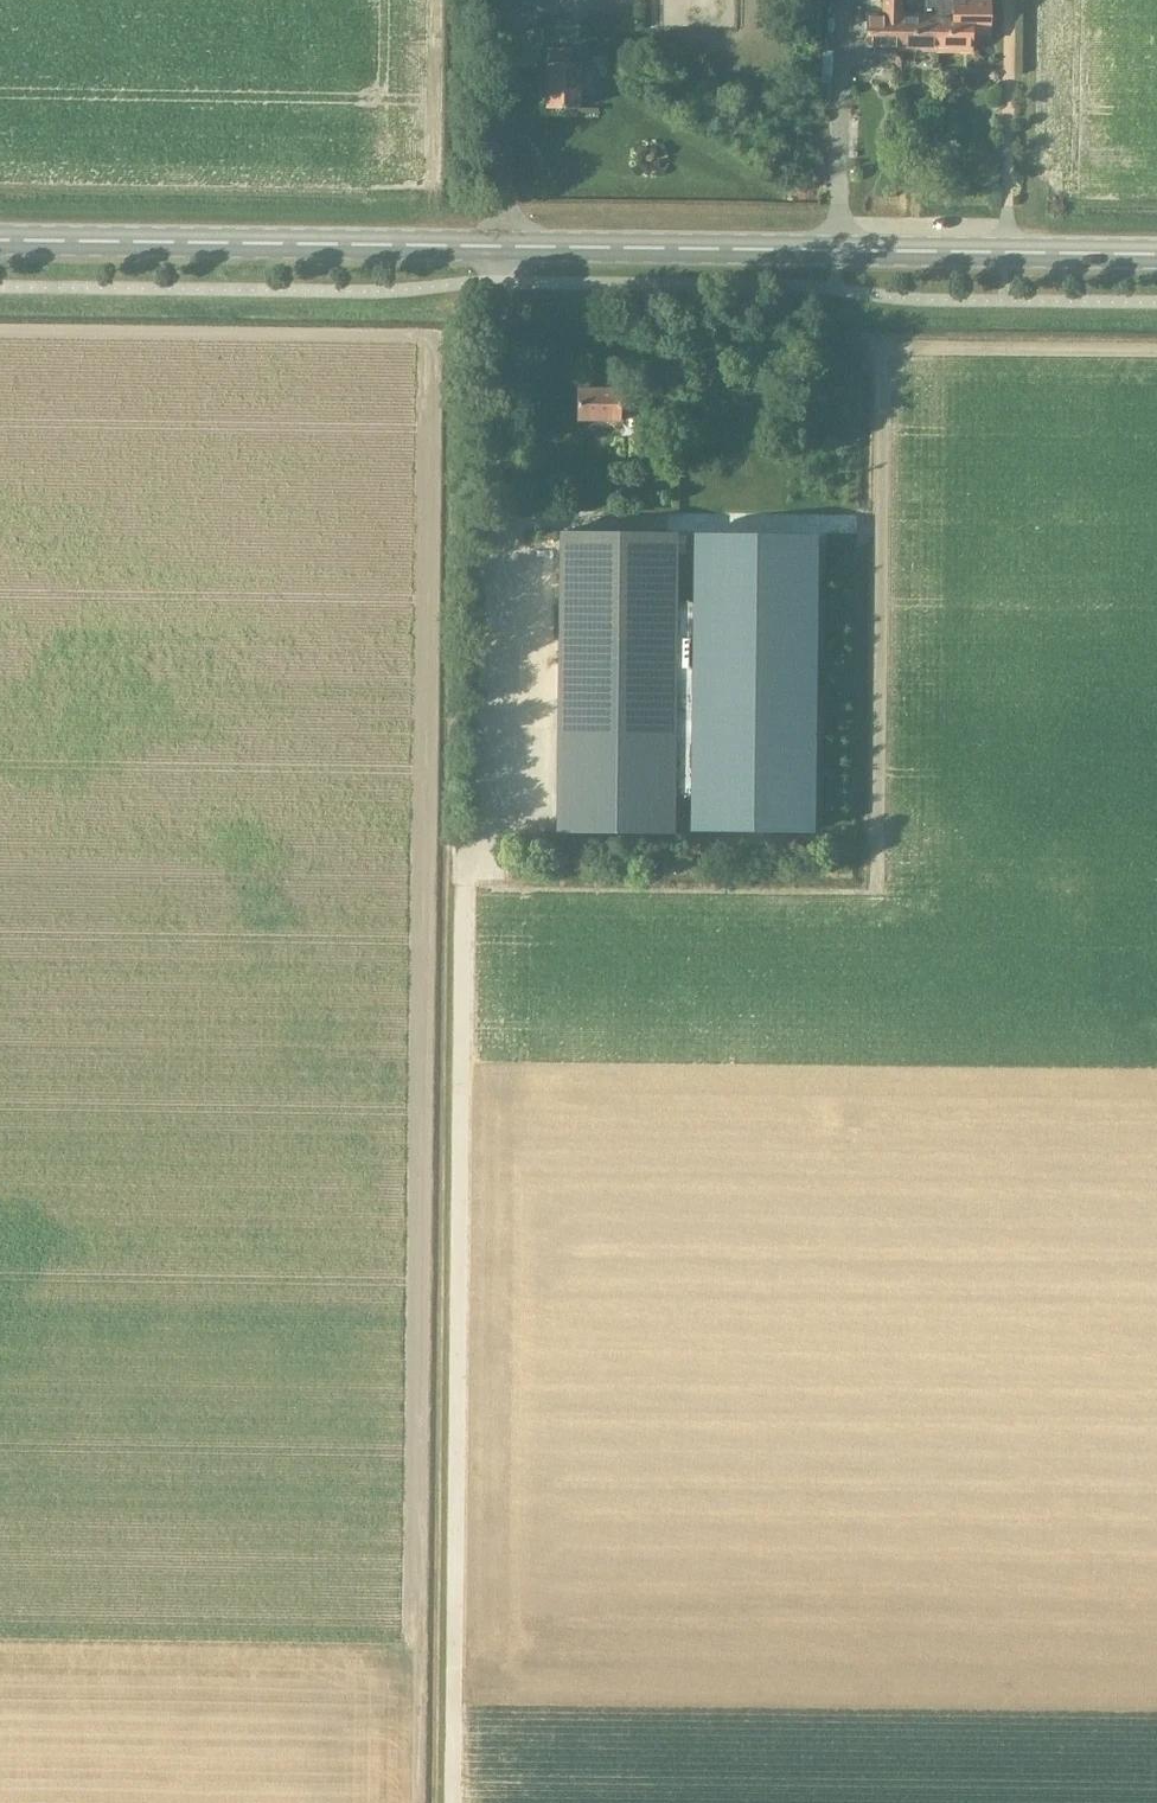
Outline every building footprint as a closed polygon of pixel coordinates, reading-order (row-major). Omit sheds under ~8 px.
[(902,15),(902,0),(883,0),(882,14),(868,14),(867,14),(866,51),(902,51),(902,15)] [(937,0),(924,0),(924,15),(902,15),(902,51),(936,52),(937,0)] [(936,52),(971,52),(971,35),(989,35),(990,0),(937,0),(936,52)] [(546,63),(544,108),(577,109),(579,64),(570,64),(571,50),(547,49),(547,63),(546,63)] [(635,413),(635,390),(620,390),(620,389),(577,389),(577,421),(620,421),(620,413),(635,413)] [(811,830),(811,532),(697,532),(696,601),(674,601),(674,633),(674,795),(696,795),(696,830),(811,830)] [(560,633),(674,633),(674,601),(674,533),(560,533),(560,633)] [(674,633),(560,633),(560,829),(674,829),(674,795),(674,633)]
